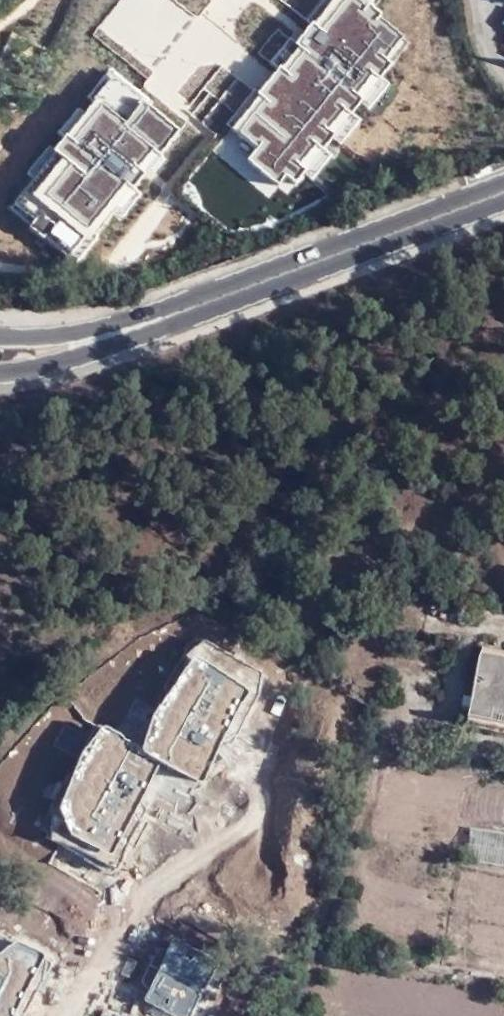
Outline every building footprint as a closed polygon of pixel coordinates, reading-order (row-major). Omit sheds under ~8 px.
[(503,717),(503,650),(479,648),(469,712),(503,717)] [(247,692),(196,660),(189,663),(180,675),(153,715),(137,751),(122,740),(123,736),(101,729),(81,755),(58,812),(69,835),(106,856),(113,853),(160,765),(197,782),(204,781),(239,709),(247,698),(247,692)] [(503,839),(478,836),(476,856),(501,859),(503,839)] [(172,942),(145,999),(177,1015),(192,1015),(219,958),(172,942)] [(44,960),(41,952),(15,943),(0,954),(0,1015),(15,1015),(44,960)]
